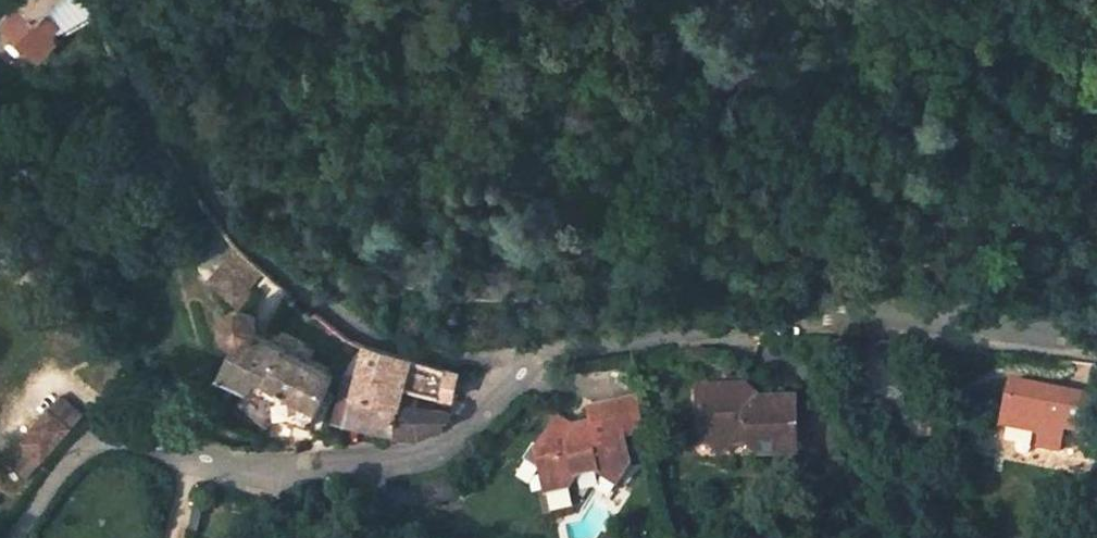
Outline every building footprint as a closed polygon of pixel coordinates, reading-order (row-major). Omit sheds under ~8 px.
[(2,23),(39,58),(54,42),(52,38),(52,35),(53,30),(57,26),(44,14),(57,0),(19,0),(2,23)] [(44,14),(57,26),(61,29),(91,13),(79,0),(57,0),(44,14)] [(240,252),(212,282),(233,302),(262,272),(240,252)] [(239,339),(223,376),(254,391),(245,405),(271,427),(279,415),(312,425),(327,393),(336,397),(343,381),(337,378),(338,376),(286,351),(287,348),(256,331),(257,324),(253,316),(250,314),(243,312),(235,314),(230,322),(230,328),(231,333),(235,337),(239,339)] [(365,347),(356,387),(352,398),(400,407),(403,394),(412,361),(366,348),(365,347)] [(420,393),(435,397),(453,401),(459,375),(412,361),(403,394),(418,398),(420,393)] [(875,361),(871,397),(895,400),(899,364),(875,361)] [(1003,426),(1005,426),(1003,443),(1040,450),(1040,449),(1059,452),(1060,446),(1096,453),(1096,436),(1085,434),(1092,399),(1012,382),(1003,426)] [(349,384),(344,400),(352,398),(356,387),(349,384)] [(797,398),(762,401),(755,394),(747,394),(747,385),(708,387),(709,405),(700,414),(701,433),(722,431),(733,442),(750,442),(751,455),(800,452),(797,398)] [(699,387),(700,414),(709,405),(708,387),(699,387)] [(27,481),(87,414),(64,393),(4,460),(27,481)] [(415,438),(445,426),(448,422),(450,413),(424,409),(426,400),(418,398),(403,394),(400,407),(393,432),(392,435),(415,438)] [(578,475),(597,471),(617,485),(632,463),(625,434),(646,430),(638,396),(590,406),(595,427),(580,429),(560,417),(539,448),(552,456),(543,471),(547,492),(570,487),(578,475)] [(895,400),(871,397),(870,403),(894,406),(895,400)] [(347,423),(352,398),(344,400),(336,421),(347,423)] [(347,423),(393,432),(400,407),(352,398),(347,423)] [(701,433),(723,453),(733,442),(722,431),(701,433)]
